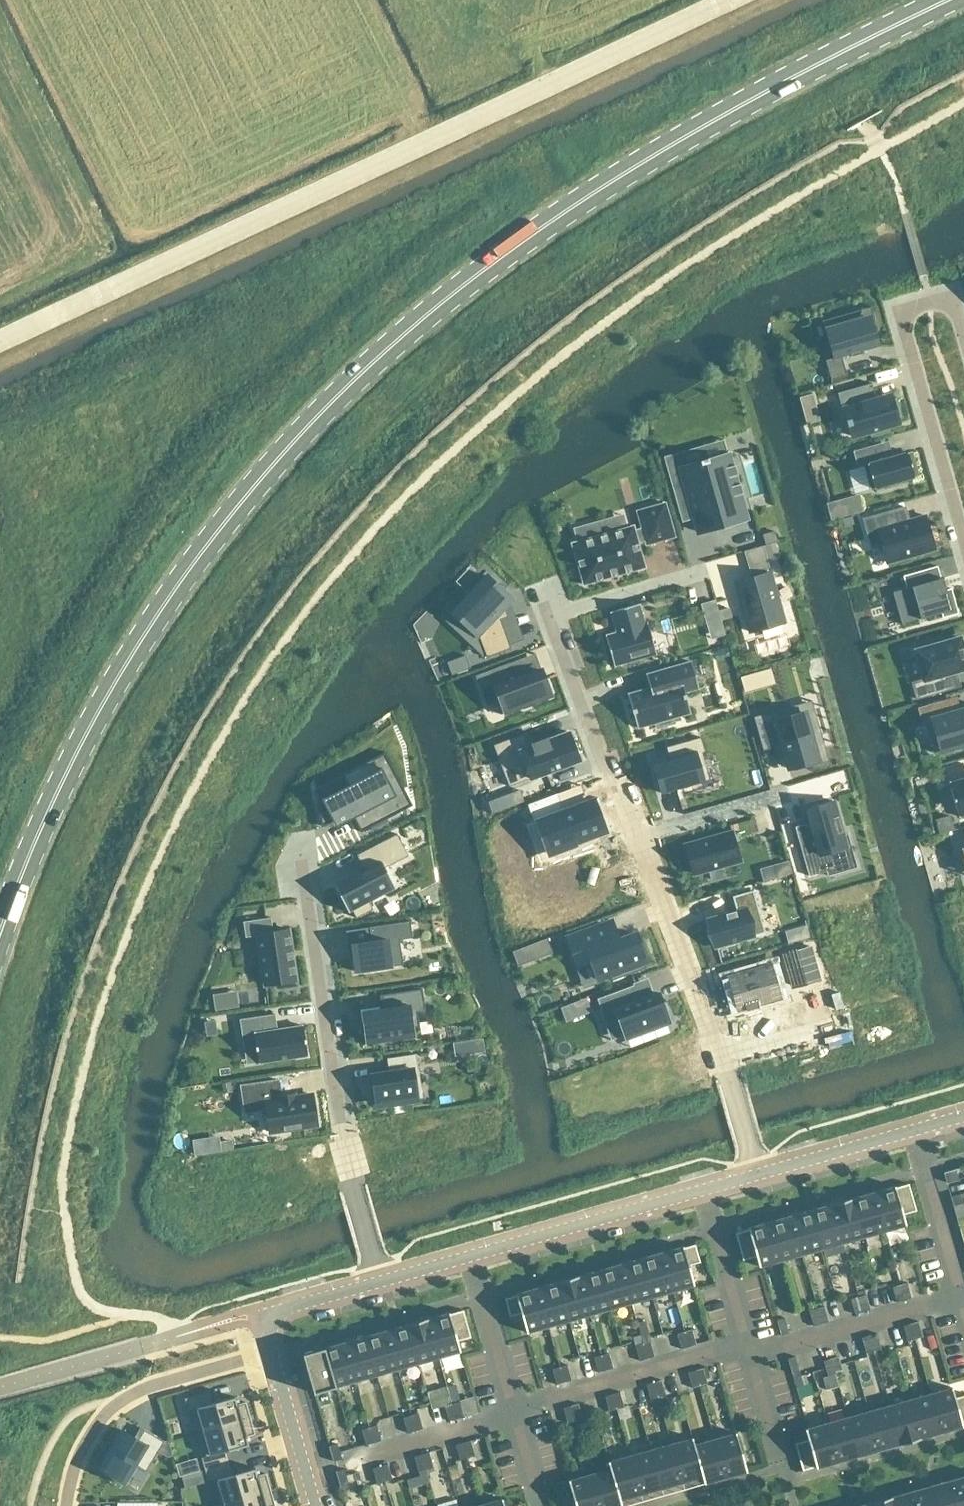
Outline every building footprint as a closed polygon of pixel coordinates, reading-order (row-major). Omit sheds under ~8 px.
[(877,346),(869,317),(848,323),(846,315),(848,315),(848,313),(821,321),(822,322),(824,322),(834,357),(825,360),(831,380),(847,376),(841,356),(849,354),(850,356),(852,356),(851,353),(860,351),(860,353),(862,353),(861,350),(877,346)] [(896,397),(892,398),(890,394),(876,399),(871,383),(837,393),(842,410),(844,410),(847,419),(845,420),(847,425),(849,425),(852,436),(868,432),(870,437),(890,432),(888,426),(899,423),(898,419),(902,418),(896,397)] [(812,394),(799,397),(801,405),(814,401),(812,394)] [(857,467),(863,466),(870,489),(914,477),(907,452),(884,458),(879,443),(852,451),(857,467)] [(746,518),(728,454),(680,468),(684,484),(672,487),(681,522),(694,518),(698,532),(715,527),(714,522),(727,518),(728,523),(746,518)] [(859,494),(848,497),(853,513),(863,511),(859,494)] [(573,542),(571,543),(572,545),(572,544),(583,582),(582,582),(583,584),(585,584),(585,583),(642,567),(645,567),(644,565),(637,542),(645,540),(646,544),(674,536),(665,503),(637,511),(642,528),(634,530),(633,527),(634,527),(633,525),(631,526),(626,528),(595,536),(591,523),(574,528),(578,541),(573,542)] [(904,507),(863,519),(870,545),(881,542),(886,562),(934,549),(925,515),(908,520),(904,507)] [(775,528),(762,532),(766,544),(778,540),(775,528)] [(778,558),(774,542),(763,546),(767,561),(778,558)] [(751,576),(735,580),(749,631),(784,621),(770,570),(752,575),(751,572),(750,572),(751,576)] [(892,592),(901,624),(952,610),(942,577),(925,582),(922,570),(902,575),(906,588),(892,592)] [(507,616),(503,606),(511,598),(488,576),(484,580),(483,579),(468,594),(470,595),(454,612),(477,634),(478,633),(486,657),(511,648),(500,619),(507,616)] [(640,603),(609,612),(609,613),(611,612),(614,625),(617,624),(619,632),(606,635),(605,634),(614,667),(615,666),(614,665),(655,653),(655,655),(656,655),(647,622),(646,622),(647,624),(644,625),(638,604),(640,604),(640,603)] [(948,690),(943,674),(963,668),(963,646),(962,647),(960,637),(938,643),(937,639),(919,644),(920,649),(915,650),(923,678),(911,682),(916,699),(948,690)] [(467,673),(463,660),(444,667),(449,680),(467,673)] [(649,687),(627,693),(637,727),(655,722),(656,727),(674,722),(672,717),(690,712),(684,691),(698,687),(691,661),(646,674),(649,687)] [(488,670),(475,675),(476,677),(489,672),(500,700),(505,714),(551,697),(544,677),(542,678),(538,669),(514,678),(509,663),(488,670)] [(750,674),(740,677),(743,688),(753,685),(750,674)] [(951,713),(947,698),(917,707),(921,723),(926,722),(934,752),(963,743),(963,710),(951,713)] [(755,716),(753,716),(758,735),(778,730),(788,768),(792,766),(794,770),(795,770),(794,766),(821,758),(815,735),(820,733),(814,709),(791,716),(788,706),(786,707),(787,711),(756,720),(755,716)] [(523,733),(493,744),(508,786),(579,760),(569,732),(547,740),(546,737),(531,743),(532,745),(528,747),(523,733)] [(700,737),(670,745),(670,747),(671,748),(674,757),(674,758),(669,759),(653,764),(657,777),(661,793),(688,785),(709,779),(705,765),(701,752),(704,751),(702,744),(700,737)] [(944,768),(948,779),(963,774),(963,771),(962,763),(944,768)] [(349,784),(343,774),(315,788),(321,826),(332,821),(350,811),(353,818),(360,832),(390,816),(383,803),(396,796),(381,767),(349,784)] [(963,814),(963,779),(949,783),(958,816),(963,814)] [(520,790),(487,802),(491,814),(524,801),(520,790)] [(557,793),(527,804),(540,838),(544,837),(550,853),(604,833),(592,799),(563,810),(557,793)] [(834,868),(829,851),(845,846),(842,834),(833,801),(806,808),(810,822),(812,828),(798,832),(796,826),(795,826),(809,876),(826,871),(834,868)] [(692,874),(739,860),(731,832),(684,845),(692,874)] [(408,855),(396,833),(356,854),(364,870),(334,885),(348,912),(352,910),(356,917),(372,909),(369,901),(395,888),(384,867),(408,855)] [(543,873),(548,886),(533,892),(540,913),(573,901),(577,913),(622,896),(613,874),(593,881),(584,857),(543,873)] [(787,862),(772,866),(775,876),(790,872),(787,862)] [(736,911),(735,911),(734,910),(724,913),(725,914),(716,917),(706,919),(715,947),(765,932),(753,890),(732,896),(736,911)] [(961,897),(956,898),(958,908),(963,906),(961,897)] [(264,985),(296,980),(288,929),(272,931),(270,917),(243,921),(245,937),(257,935),(264,985)] [(369,927),(371,941),(351,944),(355,972),(403,964),(399,939),(412,937),(410,921),(369,927)] [(566,937),(577,966),(590,961),(597,979),(609,974),(611,981),(646,968),(644,962),(647,961),(637,934),(619,941),(611,944),(603,923),(566,937)] [(809,937),(806,925),(798,927),(802,939),(809,937)] [(551,952),(546,938),(535,942),(540,956),(551,952)] [(807,945),(784,952),(794,986),(817,980),(807,945)] [(758,1007),(757,1003),(780,997),(771,966),(729,978),(737,1009),(745,1007),(746,1010),(758,1007)] [(654,994),(638,1000),(633,985),(597,998),(605,1022),(618,1017),(624,1035),(637,1030),(639,1036),(655,1030),(653,1024),(668,1019),(658,992),(654,994)] [(361,1011),(366,1043),(414,1036),(412,1028),(419,1027),(417,1012),(425,1011),(422,988),(379,994),(381,1008),(361,1011)] [(577,1001),(561,1008),(566,1021),(582,1015),(577,1001)] [(253,1034),(258,1062),(307,1055),(303,1025),(277,1029),(274,1013),(239,1019),(242,1036),(253,1034)] [(484,1050),(482,1039),(463,1041),(465,1053),(484,1050)] [(388,1072),(370,1074),(375,1104),(422,1097),(416,1053),(386,1058),(388,1072)] [(278,1080),(241,1085),(245,1112),(266,1109),(269,1131),(317,1124),(316,1118),(314,1101),(313,1101),(312,1094),(294,1097),(293,1094),(290,1095),(290,1096),(283,1097),(282,1096),(281,1096),(278,1080)] [(231,1139),(218,1141),(219,1150),(233,1148),(231,1139)] [(958,1179),(955,1169),(944,1173),(946,1183),(958,1179)] [(916,1211),(909,1183),(895,1187),(895,1186),(873,1192),(884,1231),(906,1225),(903,1214),(916,1211)] [(884,1231),(873,1192),(852,1198),(864,1237),(884,1231)] [(962,1193),(950,1196),(953,1206),(963,1203),(963,1200),(962,1193)] [(864,1237),(852,1198),(832,1204),(843,1243),(864,1237)] [(843,1243),(832,1204),(811,1210),(822,1248),(843,1243)] [(822,1248),(811,1210),(790,1215),(801,1254),(822,1248)] [(801,1254),(790,1215),(769,1221),(780,1260),(801,1254)] [(780,1260),(769,1221),(748,1227),(748,1229),(735,1232),(743,1260),(756,1256),(759,1266),(780,1260)] [(931,1233),(917,1233),(919,1272),(933,1271),(931,1233)] [(700,1262),(695,1244),(684,1247),(683,1246),(662,1252),(673,1291),(694,1285),(689,1265),(700,1262)] [(673,1291),(662,1252),(641,1258),(652,1297),(673,1291)] [(652,1297),(641,1258),(620,1264),(631,1303),(652,1297)] [(631,1303),(620,1264),(599,1270),(610,1309),(631,1303)] [(610,1309),(599,1270),(579,1276),(590,1314),(610,1309)] [(590,1314),(579,1276),(558,1282),(569,1320),(590,1314)] [(569,1320),(558,1282),(537,1287),(548,1326),(569,1320)] [(907,1282),(899,1284),(904,1300),(912,1298),(907,1282)] [(904,1300),(899,1284),(892,1287),(896,1302),(904,1300)] [(548,1326),(537,1287),(515,1294),(516,1295),(504,1298),(510,1316),(521,1313),(526,1332),(548,1326)] [(866,1294),(858,1296),(862,1312),(870,1309),(866,1294)] [(862,1312),(858,1296),(850,1298),(855,1314),(862,1312)] [(824,1306),(817,1308),(821,1323),(828,1321),(824,1306)] [(821,1323),(817,1308),(809,1310),(813,1326),(821,1323)] [(460,1351),(457,1341),(471,1337),(463,1310),(450,1313),(449,1312),(428,1318),(439,1357),(460,1351)] [(776,1320),(780,1335),(788,1333),(784,1317),(776,1320)] [(439,1357),(428,1318),(407,1324),(418,1363),(439,1357)] [(922,1336),(918,1321),(910,1323),(915,1338),(922,1336)] [(915,1338),(910,1323),(903,1325),(907,1341),(915,1338)] [(418,1363),(407,1324),(386,1330),(397,1369),(418,1363)] [(696,1344),(692,1329),(684,1331),(688,1347),(696,1344)] [(397,1369),(386,1330),(365,1336),(376,1375),(397,1369)] [(688,1347),(684,1331),(676,1333),(681,1349),(688,1347)] [(881,1348),(876,1333),(869,1335),(873,1350),(881,1348)] [(873,1350),(869,1335),(861,1337),(865,1352),(873,1350)] [(376,1375),(365,1336),(344,1342),(356,1381),(376,1375)] [(656,1359),(671,1355),(667,1338),(651,1342),(656,1359)] [(655,1356),(650,1341),(643,1343),(647,1358),(655,1356)] [(862,1354),(858,1341),(839,1346),(843,1360),(862,1354)] [(356,1381),(344,1342),(324,1347),(335,1387),(356,1381)] [(647,1358),(643,1343),(635,1345),(639,1361),(647,1358)] [(335,1387),(324,1347),(302,1353),(313,1393),(335,1387)] [(824,1351),(826,1358),(834,1356),(832,1349),(824,1351)] [(601,1355),(605,1370),(613,1368),(608,1353),(601,1355)] [(605,1370),(601,1355),(593,1357),(598,1372),(605,1370)] [(799,1371),(795,1356),(787,1358),(791,1373),(799,1371)] [(843,1371),(838,1356),(831,1358),(835,1373),(843,1371)] [(817,1357),(798,1357),(798,1365),(817,1365),(817,1357)] [(591,1358),(578,1362),(584,1380),(597,1376),(591,1358)] [(835,1373),(831,1358),(823,1360),(827,1376),(835,1373)] [(571,1380),(567,1364),(559,1367),(564,1382),(571,1380)] [(564,1382),(559,1367),(552,1369),(556,1384),(564,1382)] [(707,1383),(703,1368),(695,1370),(699,1385),(707,1383)] [(699,1385),(695,1370),(687,1372),(692,1387),(699,1385)] [(665,1395),(661,1379),(653,1382),(658,1397),(665,1395)] [(658,1397),(653,1382),(646,1384),(650,1399),(658,1397)] [(930,1393),(941,1432),(963,1426),(963,1425),(963,1424),(963,1395),(955,1397),(952,1387),(930,1393)] [(192,1409),(199,1432),(249,1418),(245,1402),(236,1404),(234,1396),(213,1402),(209,1390),(184,1398),(187,1410),(192,1409)] [(624,1407),(620,1391),(612,1393),(616,1409),(624,1407)] [(616,1409),(612,1393),(604,1395),(609,1411),(616,1409)] [(941,1432),(930,1393),(910,1399),(921,1438),(941,1432)] [(921,1438),(910,1399),(889,1405),(900,1444),(921,1438)] [(464,1416),(459,1401),(452,1403),(456,1419),(464,1416)] [(456,1419),(452,1403),(444,1406),(449,1421),(456,1419)] [(582,1418),(578,1403),(570,1405),(575,1421),(582,1418)] [(575,1421),(570,1405),(563,1407),(567,1423),(575,1421)] [(900,1444),(889,1405),(868,1411),(879,1450),(900,1444)] [(783,1428),(800,1422),(796,1411),(779,1417),(783,1428)] [(879,1450),(868,1411),(847,1417),(858,1456),(879,1450)] [(418,1413),(410,1415),(415,1431),(422,1428),(418,1413)] [(415,1431),(410,1415),(403,1417),(407,1433),(415,1431)] [(858,1456),(847,1417),(827,1423),(838,1462),(858,1456)] [(254,1433),(249,1418),(199,1432),(205,1456),(201,1457),(204,1469),(229,1462),(226,1450),(248,1444),(246,1436),(254,1433)] [(838,1462),(827,1423),(805,1429),(808,1439),(795,1443),(802,1470),(816,1467),(816,1468),(838,1462)] [(381,1440),(376,1425),(369,1427),(373,1442),(381,1440)] [(373,1442),(369,1427),(361,1429),(365,1444),(373,1442)] [(164,1441),(143,1428),(137,1439),(122,1429),(99,1468),(124,1484),(135,1465),(146,1472),(164,1441)] [(736,1432),(714,1439),(725,1477),(747,1471),(736,1432)] [(694,1444),(692,1437),(671,1443),(682,1482),(702,1477),(703,1476),(694,1444)] [(714,1439),(694,1444),(703,1476),(702,1477),(704,1484),(725,1477),(714,1439)] [(467,1457),(463,1442),(455,1444),(459,1459),(467,1457)] [(341,1459),(339,1452),(337,1443),(329,1446),(334,1461),(341,1459)] [(682,1482),(671,1443),(650,1449),(661,1488),(682,1482)] [(661,1488),(650,1449),(629,1455),(640,1494),(661,1488)] [(433,1467),(429,1451),(421,1454),(426,1469),(433,1467)] [(426,1469),(421,1454),(413,1456),(418,1471),(426,1469)] [(640,1494),(629,1455),(608,1461),(610,1468),(611,1468),(620,1500),(640,1494)] [(255,1467),(232,1473),(229,1462),(204,1469),(208,1481),(212,1480),(219,1504),(224,1503),(224,1502),(270,1489),(265,1473),(257,1476),(255,1467)] [(392,1479),(387,1463),(380,1465),(384,1481),(392,1479)] [(384,1481),(380,1465),(372,1468),(376,1483),(384,1481)] [(341,1486),(348,1484),(344,1468),(336,1471),(341,1486)] [(610,1468),(589,1474),(598,1505),(622,1505),(620,1500),(611,1468),(610,1468)] [(589,1474),(568,1480),(576,1505),(598,1505),(589,1474)] [(955,1479),(962,1505),(963,1505),(963,1476),(955,1479)] [(955,1479),(934,1485),(940,1505),(962,1505),(955,1479)] [(934,1485),(913,1491),(918,1505),(940,1505),(934,1485)] [(270,1489),(224,1502),(224,1503),(225,1505),(270,1505),(274,1505),(270,1489)] [(913,1491),(892,1497),(895,1505),(918,1505),(913,1491)] [(892,1497),(872,1502),(873,1505),(895,1505),(892,1497)]
